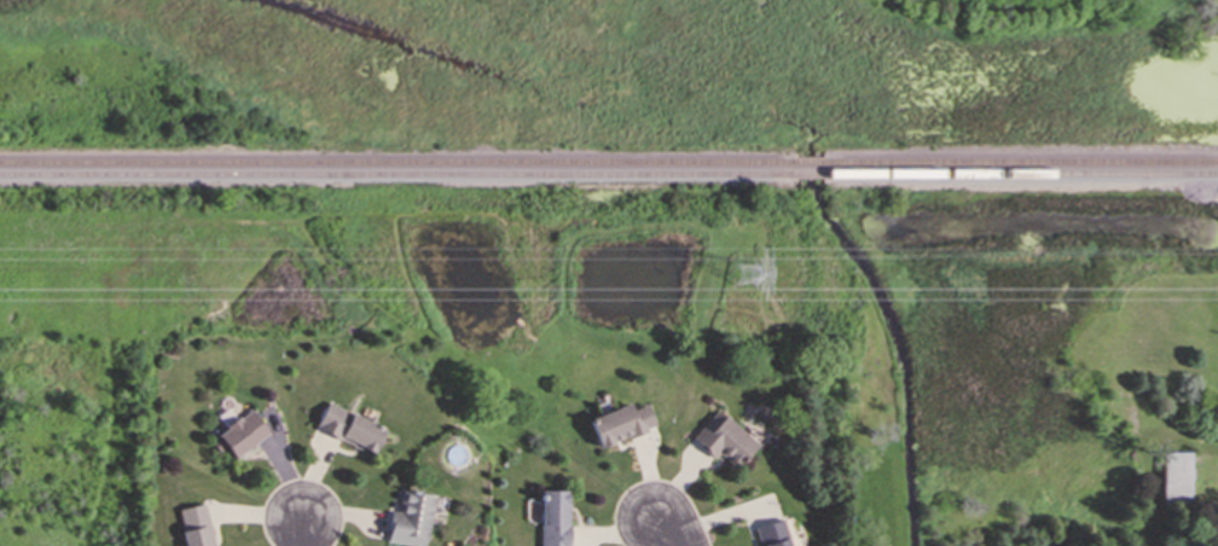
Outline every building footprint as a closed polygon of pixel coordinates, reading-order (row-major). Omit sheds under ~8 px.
[(372,453),(383,428),(325,402),(314,428),(372,453)] [(587,418),(598,447),(654,426),(646,403),(631,410),(628,403),(587,418)] [(207,438),(216,451),(224,446),(232,457),(267,432),(250,408),(207,438)] [(755,442),(714,410),(690,438),(713,457),(717,452),(736,466),(755,442)] [(1160,452),(1161,504),(1189,503),(1188,451),(1160,452)] [(423,545),(431,494),(400,489),(398,511),(389,511),(385,540),(423,545)] [(568,490),(540,489),(538,545),(567,545),(568,490)] [(184,545),(211,545),(203,504),(176,509),(184,545)] [(762,545),(789,545),(781,518),(755,525),(762,545)]
